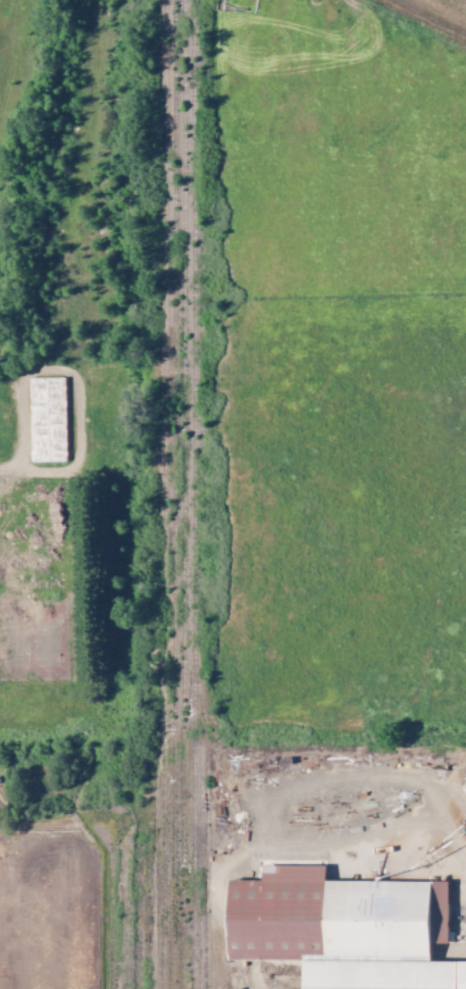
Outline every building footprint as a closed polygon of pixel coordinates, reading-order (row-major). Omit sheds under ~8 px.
[(71,379),(73,463),(38,463),(36,379),(71,379)] [(219,962),(303,961),(451,963),(451,881),(327,881),(327,866),(219,866),(219,962)] [(451,963),(303,961),(303,988),(465,988),(465,963),(451,963)]
